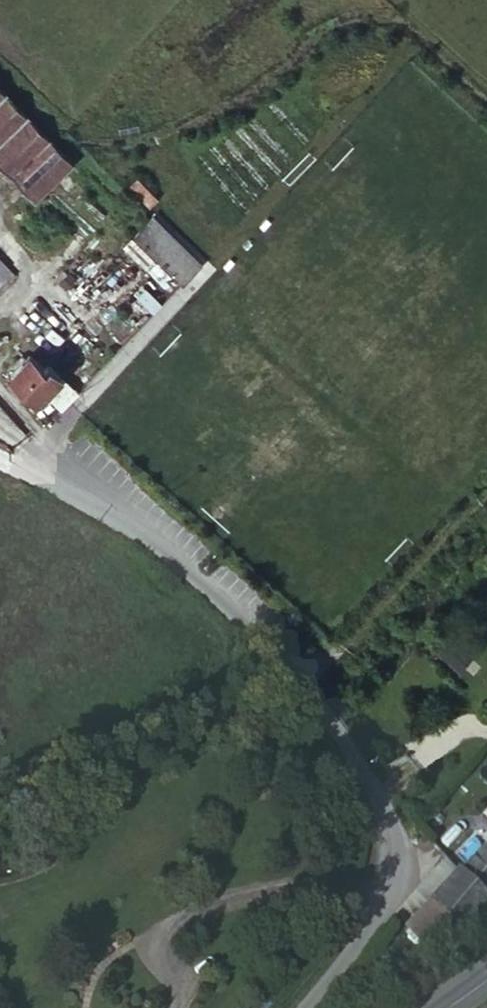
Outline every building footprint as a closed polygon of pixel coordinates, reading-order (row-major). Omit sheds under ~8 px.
[(79,175),(0,93),(0,170),(43,215),(79,175)] [(158,240),(209,286),(210,285),(209,285),(164,235),(158,240)] [(205,290),(209,286),(158,240),(153,244),(205,290)] [(194,301),(205,290),(153,244),(146,251),(194,301)] [(39,370),(35,374),(48,387),(51,383),(39,370)] [(49,407),(65,392),(55,380),(51,383),(48,387),(35,374),(19,388),(42,413),(49,407)] [(53,411),(56,408),(69,396),(65,392),(49,407),(53,411)] [(69,396),(56,408),(73,425),(86,412),(69,396)] [(14,462),(23,448),(10,432),(0,426),(0,453),(14,462)] [(481,618),(467,619),(469,635),(483,634),(481,618)] [(435,650),(457,671),(473,654),(450,633),(435,650)] [(480,892),(473,886),(447,915),(480,944),(486,937),(486,898),(480,892)]
